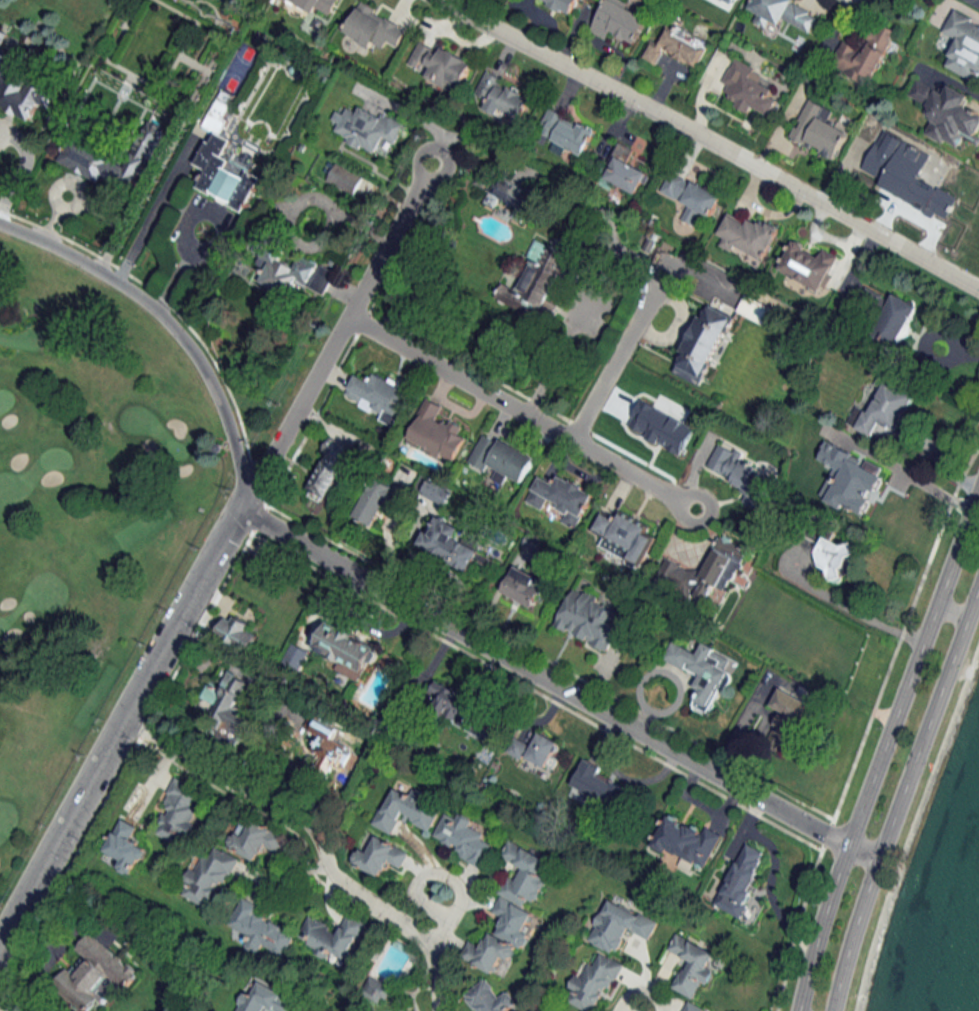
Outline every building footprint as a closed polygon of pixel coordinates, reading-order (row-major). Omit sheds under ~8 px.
[(329,19),(337,0),(287,0),(329,19)] [(571,16),(579,0),(539,0),(571,16)] [(649,15),(618,0),(606,0),(591,31),(607,39),(611,32),(635,44),(649,15)] [(811,32),(820,11),(794,0),(753,0),(750,8),(758,12),(754,22),(766,27),(769,19),(781,25),(783,20),(811,32)] [(344,33),(382,52),(387,42),(397,47),(408,26),(359,2),(344,33)] [(976,81),(978,75),(978,22),(954,10),(943,32),(957,38),(943,65),(976,81)] [(873,78),(898,31),(878,21),(863,50),(844,40),(831,64),(862,80),(865,74),(873,78)] [(709,42),(669,24),(660,43),(651,39),(642,59),(657,66),(663,53),(698,68),(709,42)] [(39,103),(51,109),(59,93),(3,66),(10,52),(0,47),(7,32),(0,29),(0,83),(4,85),(0,93),(0,106),(31,121),(39,103)] [(472,63),(420,38),(408,64),(419,69),(422,64),(429,68),(425,78),(458,93),(472,63)] [(771,115),(781,95),(760,85),(765,73),(734,58),(722,83),(730,87),(724,99),(750,112),(753,106),(771,115)] [(483,108),(502,116),(504,111),(523,118),(533,93),(485,73),(476,94),(487,99),(483,108)] [(965,107),(971,95),(949,84),(945,92),(917,78),(909,95),(935,108),(924,132),(958,149),(966,133),(977,138),(978,135),(978,114),(965,107)] [(246,212),(264,177),(224,157),(232,140),(218,133),(233,105),(219,98),(204,127),(213,132),(197,164),(207,169),(198,188),(246,212)] [(835,111),(808,98),(789,139),(837,160),(850,130),(830,120),(835,111)] [(346,107),(333,134),(374,155),(382,137),(395,143),(405,125),(362,103),(357,113),(346,107)] [(585,154),(596,128),(547,109),(537,135),(585,154)] [(164,127),(148,120),(129,161),(72,136),(61,161),(134,194),(164,127)] [(923,180),(935,155),(883,129),(866,163),(886,172),(879,186),(946,220),(957,197),(923,180)] [(603,177),(639,195),(650,174),(628,162),(634,150),(606,136),(595,157),(610,164),(603,177)] [(352,195),(363,177),(336,162),(326,180),(352,195)] [(713,218),(723,193),(669,172),(661,192),(689,204),(683,220),(696,225),(700,213),(713,218)] [(500,177),(488,203),(495,207),(499,198),(517,206),(512,217),(523,222),(536,193),(500,177)] [(732,244),(765,260),(780,230),(751,215),(748,222),(728,213),(717,234),(724,237),(720,245),(729,250),(732,244)] [(495,299),(503,304),(504,305),(527,319),(546,325),(556,309),(557,305),(549,300),(566,272),(571,255),(561,248),(536,241),(532,247),(525,268),(514,286),(501,282),(495,299)] [(838,256),(822,248),(819,254),(792,241),(778,271),(822,291),(838,256)] [(336,271),(319,264),(301,256),(296,266),(263,250),(256,265),(265,269),(259,282),(289,296),(295,284),(324,297),(336,271)] [(900,348),(920,307),(893,293),(873,335),(900,348)] [(732,315),(705,302),(676,365),(704,377),(732,315)] [(396,427),(413,391),(375,372),(370,381),(355,374),(344,396),(380,414),(378,419),(396,427)] [(897,431),(916,393),(880,374),(875,384),(881,387),(868,412),(856,406),(847,424),(872,437),(879,422),(897,431)] [(454,463),(465,435),(459,433),(462,427),(438,417),(443,404),(425,397),(407,444),(454,463)] [(535,457),(484,431),(468,462),(486,471),(489,465),(498,470),(493,478),(504,484),(507,476),(522,483),(535,457)] [(307,488),(326,497),(350,446),(331,437),(307,488)] [(707,470),(749,488),(743,501),(761,508),(774,477),(740,463),(744,453),(719,442),(707,470)] [(594,492),(559,474),(555,483),(539,475),(526,502),(542,510),(547,500),(567,511),(562,522),(576,529),(594,492)] [(393,507),(401,490),(375,476),(355,516),(373,526),(385,503),(393,507)] [(446,506),(454,491),(431,478),(422,492),(446,506)] [(640,565),(655,537),(646,532),(649,527),(619,511),(615,518),(602,511),(593,530),(607,537),(605,540),(631,555),(629,558),(640,565)] [(418,548),(470,571),(482,546),(458,535),(462,526),(434,514),(418,548)] [(666,557),(654,581),(707,607),(715,589),(726,594),(748,549),(721,535),(701,574),(666,557)] [(844,579),(842,566),(848,565),(847,556),(855,555),(853,539),(820,544),(825,582),(844,579)] [(534,607),(546,580),(514,567),(503,594),(534,607)] [(553,626),(607,651),(620,624),(611,620),(617,607),(573,586),(553,626)] [(228,613),(216,635),(248,651),(259,630),(228,613)] [(336,669),(359,681),(368,661),(374,664),(382,647),(327,621),(314,648),(340,660),(336,669)] [(699,675),(693,687),(699,690),(691,707),(707,715),(721,684),(728,687),(733,674),(721,669),(725,661),(710,655),(714,647),(702,642),(698,652),(673,641),(665,660),(699,675)] [(310,651),(292,643),(281,664),(299,673),(310,651)] [(248,732),(256,716),(237,707),(249,680),(228,670),(220,688),(209,683),(202,698),(216,704),(212,715),(248,732)] [(431,713),(480,735),(493,707),(436,681),(432,691),(440,694),(431,713)] [(780,710),(766,745),(790,755),(811,703),(777,690),(771,706),(780,710)] [(361,751),(333,741),(339,724),(310,714),(304,729),(321,735),(315,752),(323,755),(318,768),(331,773),(335,763),(354,770),(361,751)] [(532,745),(514,738),(508,752),(551,770),(562,743),(537,733),(532,745)] [(571,786),(614,808),(626,784),(583,763),(571,786)] [(152,832),(182,846),(206,795),(176,781),(152,832)] [(373,824),(391,834),(401,815),(430,830),(440,809),(430,804),(434,797),(415,788),(410,797),(393,788),(373,824)] [(434,838),(459,848),(456,856),(484,868),(494,844),(482,839),(485,834),(470,827),(473,819),(460,813),(457,819),(445,814),(434,838)] [(721,833),(706,827),(704,830),(665,814),(652,846),(682,858),(677,868),(690,873),(694,864),(706,869),(721,833)] [(277,852),(284,835),(242,816),(228,847),(258,860),(264,846),(277,852)] [(98,860),(133,876),(147,847),(131,839),(137,827),(119,818),(98,860)] [(352,861),(379,877),(389,861),(399,867),(407,853),(378,835),(368,852),(360,848),(352,861)] [(545,859),(510,839),(501,856),(522,868),(515,879),(510,879),(491,911),(501,916),(498,934),(489,933),(481,947),(470,940),(462,953),(462,956),(490,972),(494,973),(503,958),(511,960),(516,951),(517,945),(528,947),(532,927),(530,926),(532,913),(524,908),(528,900),(536,901),(548,880),(542,877),(545,859)] [(738,916),(766,852),(743,842),(715,906),(738,916)] [(212,909),(236,856),(216,847),(210,859),(199,854),(181,895),(212,909)] [(228,925),(249,936),(244,947),(259,955),(264,946),(285,956),(296,933),(255,913),(259,906),(242,897),(228,925)] [(658,921),(608,897),(587,940),(615,954),(627,929),(649,940),(658,921)] [(348,960),(366,923),(348,914),(340,931),(309,916),(297,941),(328,955),(330,951),(348,960)] [(667,950),(687,959),(672,989),(693,999),(701,982),(704,984),(719,953),(676,932),(667,950)] [(79,1010),(85,1010),(109,979),(124,990),(139,970),(88,933),(76,949),(85,956),(74,971),(66,966),(49,989),(79,1010)] [(609,992),(622,963),(599,953),(594,965),(588,962),(582,977),(575,974),(568,989),(573,991),(568,1003),(586,1010),(593,1010),(602,989),(609,992)] [(362,994),(384,1005),(393,986),(371,975),(362,994)] [(517,1003),(507,990),(499,996),(484,978),(463,994),(477,1010),(510,1010),(509,1010),(517,1003)] [(298,999),(260,981),(253,995),(244,991),(235,1010),(266,1010),(267,1007),(275,1010),(293,1010),(298,999)] [(689,1001),(684,1010),(708,1010),(689,1001)]
